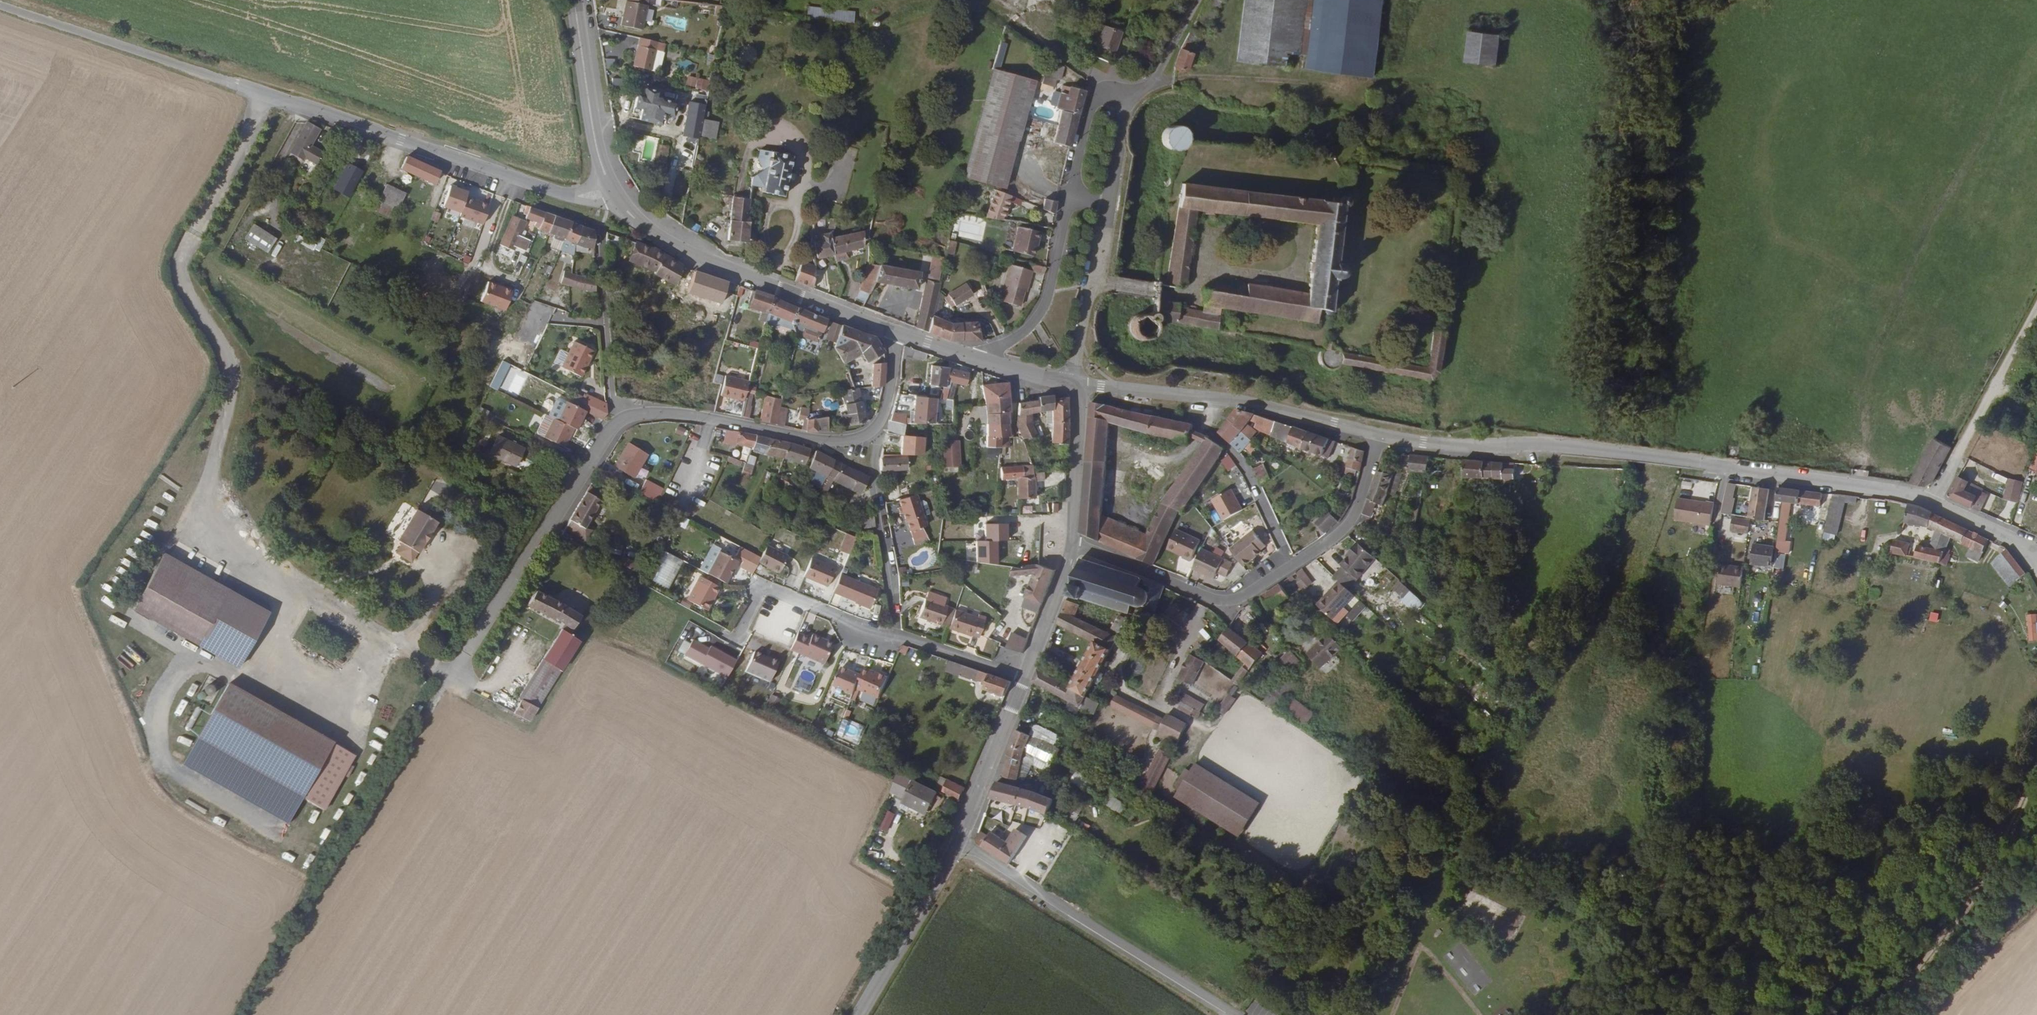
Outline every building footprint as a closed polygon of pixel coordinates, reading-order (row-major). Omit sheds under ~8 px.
[(636,0),(625,0),(620,22),(641,27),(646,2),(636,0)] [(702,0),(698,0),(697,8),(720,11),(722,3),(702,0)] [(1302,0),(1239,0),(1234,60),(1297,66),(1302,0)] [(1370,72),(1375,0),(1313,0),(1307,67),(1370,72)] [(852,30),(853,19),(829,16),(828,26),(852,30)] [(669,20),(668,26),(681,29),(682,23),(669,20)] [(1494,23),(1463,21),(1460,54),(1492,58),(1494,23)] [(1097,22),(1089,42),(1097,45),(1115,52),(1124,29),(1113,25),(1112,28),(1097,22)] [(1204,32),(1193,26),(1187,36),(1198,43),(1204,32)] [(657,38),(639,34),(633,61),(651,65),(657,38)] [(899,49),(901,37),(891,36),(889,47),(899,49)] [(1193,53),(1181,47),(1175,59),(1173,71),(1180,72),(1182,68),(1186,69),(1193,53)] [(1060,79),(1061,78),(1064,66),(1048,62),(1046,74),(1043,73),(1040,84),(1053,88),(1056,78),(1060,79)] [(1031,76),(989,65),(980,107),(971,143),(964,174),(1002,183),(1014,136),(1017,136),(1018,131),(1022,114),(1031,76)] [(700,83),(706,84),(708,74),(702,73),(700,83)] [(1070,146),(1078,117),(1085,90),(1063,83),(1056,111),(1061,112),(1058,125),(1055,142),(1070,146)] [(1373,86),(1365,85),(1364,98),(1372,99),(1373,86)] [(695,156),(700,130),(718,134),(721,116),(708,113),(710,105),(703,103),(706,88),(697,87),(695,97),(692,97),(685,135),(691,136),(690,144),(695,145),(693,155),(695,156)] [(631,114),(657,121),(658,116),(661,116),(662,116),(664,116),(665,114),(671,115),(673,105),(665,103),(661,99),(653,97),(655,92),(641,89),(639,97),(635,96),(631,114)] [(1169,125),(1166,127),(1164,128),(1161,132),(1160,137),(1160,142),(1162,146),(1165,149),(1169,151),(1175,152),(1180,151),(1183,148),(1186,145),(1187,141),(1187,136),(1186,131),(1183,128),(1179,125),(1173,124),(1169,125)] [(318,131),(306,125),(291,154),(302,160),(304,157),(315,163),(322,151),(312,144),(318,131)] [(642,136),(637,160),(663,164),(666,146),(657,145),(658,139),(642,136)] [(756,170),(755,181),(786,188),(794,146),(774,142),(771,159),(756,170)] [(438,170),(404,155),(399,166),(432,183),(438,170)] [(1350,200),(1349,197),(1352,166),(1341,165),(1339,183),(1322,181),(1320,200),(1316,199),(1317,188),(1318,181),(1299,179),(1300,168),(1265,163),(1263,193),(1180,183),(1178,192),(1176,192),(1176,196),(1177,196),(1166,277),(1161,276),(1161,282),(1156,282),(1156,285),(1179,288),(1183,284),(1191,230),(1203,231),(1206,211),(1213,211),(1212,229),(1214,233),(1226,234),(1228,231),(1230,214),(1241,215),(1241,217),(1245,218),(1245,216),(1252,217),(1252,218),(1257,219),(1257,217),(1315,224),(1310,259),(1308,259),(1307,271),(1309,271),(1306,289),(1302,292),(1235,283),(1234,285),(1212,282),(1205,286),(1202,304),(1261,314),(1260,324),(1286,328),(1288,318),(1314,322),(1314,318),(1319,318),(1319,313),(1316,312),(1316,307),(1321,308),(1321,312),(1322,314),(1324,314),(1329,316),(1331,312),(1331,307),(1332,306),(1332,305),(1332,302),(1331,301),(1333,284),(1337,284),(1337,282),(1340,282),(1340,280),(1342,281),(1344,262),(1343,262),(1343,260),(1341,260),(1341,256),(1338,255),(1344,207),(1347,206),(1349,204),(1350,202),(1350,200)] [(337,188),(350,197),(365,172),(351,164),(337,188)] [(387,185),(381,197),(397,205),(403,193),(387,185)] [(1013,205),(1016,198),(996,188),(986,214),(1002,216),(1007,203),(1013,205)] [(500,193),(488,189),(481,207),(494,212),(500,193)] [(727,239),(747,241),(753,196),(733,193),(727,239)] [(815,211),(818,199),(812,198),(809,210),(815,211)] [(1054,214),(1056,204),(1043,199),(1040,208),(1054,214)] [(544,209),(525,202),(523,208),(527,210),(525,216),(536,221),(535,224),(538,225),(544,209)] [(544,209),(538,225),(537,227),(548,231),(556,213),(544,209)] [(457,210),(453,217),(463,222),(466,215),(457,210)] [(571,219),(556,213),(548,231),(563,236),(571,219)] [(523,219),(512,214),(500,243),(511,248),(513,244),(523,249),(528,236),(521,234),(523,228),(520,227),(523,219)] [(281,232),(256,219),(248,231),(274,246),(281,232)] [(582,223),(571,219),(563,236),(566,238),(564,241),(569,243),(571,238),(577,240),(582,223)] [(594,227),(582,223),(577,240),(593,245),(594,227)] [(1038,232),(1016,226),(1009,248),(1030,254),(1034,240),(1036,240),(1038,232)] [(616,242),(619,233),(606,228),(605,242),(616,242)] [(818,255),(833,252),(863,246),(865,230),(832,236),(815,239),(818,255)] [(953,252),(956,238),(949,236),(946,251),(953,252)] [(650,247),(637,241),(632,257),(655,267),(654,270),(674,280),(680,264),(650,247)] [(268,275),(278,260),(268,253),(257,268),(268,275)] [(513,271),(519,273),(525,257),(520,255),(513,271)] [(940,285),(944,261),(932,257),(927,281),(940,285)] [(792,278),(812,286),(815,265),(799,259),(792,278)] [(862,305),(873,280),(914,293),(919,274),(868,260),(865,260),(859,303),(862,305)] [(1027,291),(1030,278),(1033,270),(1011,263),(999,298),(1019,305),(1024,290),(1027,291)] [(568,283),(570,271),(563,269),(561,276),(557,275),(555,280),(568,283)] [(734,285),(699,274),(696,282),(731,294),(734,285)] [(470,294),(478,297),(483,282),(475,279),(470,294)] [(915,325),(929,330),(948,338),(983,339),(981,322),(956,320),(932,315),(933,312),(941,313),(945,301),(948,301),(939,288),(939,287),(935,286),(929,284),(925,283),(915,325)] [(957,306),(965,303),(974,293),(965,286),(951,301),(957,306)] [(732,314),(735,315),(736,310),(744,312),(748,289),(737,287),(732,314)] [(772,294),(751,287),(747,302),(762,307),(759,316),(765,318),(768,309),(772,294)] [(796,303),(772,294),(768,309),(791,319),(796,303)] [(514,309),(524,314),(528,304),(518,300),(514,309)] [(598,317),(597,303),(555,303),(555,315),(576,315),(598,317)] [(826,316),(796,303),(791,319),(796,336),(793,344),(802,347),(806,336),(814,339),(819,336),(826,316)] [(1155,320),(1181,325),(1193,327),(1194,313),(1173,310),(1174,307),(1150,303),(1149,313),(1145,312),(1142,312),(1139,312),(1136,313),(1133,314),(1130,317),(1128,320),(1127,324),(1127,327),(1128,331),(1130,334),(1132,337),(1136,339),(1139,340),(1144,340),(1149,339),(1152,336),(1155,332),(1156,328),(1156,325),(1155,320)] [(1199,328),(1215,331),(1217,318),(1200,315),(1199,328)] [(764,322),(759,341),(766,343),(771,324),(764,322)] [(874,336),(842,323),(840,330),(847,334),(846,340),(835,345),(834,346),(842,360),(845,358),(865,350),(869,358),(872,357),(872,359),(882,361),(882,353),(874,336)] [(1041,327),(1036,329),(1041,342),(1046,339),(1041,327)] [(1342,363),(1427,381),(1435,374),(1439,344),(1441,328),(1432,327),(1426,366),(1420,368),(1341,353),(1339,349),(1336,348),(1332,346),(1327,346),(1323,347),(1319,349),(1317,352),(1316,356),(1316,359),(1317,363),(1319,366),(1321,368),(1325,370),(1328,371),(1332,371),(1336,369),(1339,366),(1342,363)] [(727,328),(724,339),(732,341),(735,329),(727,328)] [(577,376),(590,350),(572,341),(559,368),(577,376)] [(910,359),(912,348),(903,345),(901,357),(910,359)] [(882,372),(882,361),(872,359),(871,371),(882,372)] [(947,367),(948,366),(932,363),(929,383),(942,385),(944,385),(945,379),(969,384),(971,373),(947,367)] [(882,385),(882,372),(871,371),(870,384),(877,385),(882,385)] [(719,392),(744,398),(749,378),(724,372),(719,392)] [(909,381),(907,394),(917,395),(919,382),(909,381)] [(1009,412),(1007,383),(981,384),(986,412),(985,434),(997,435),(997,447),(1005,447),(1006,435),(1005,412),(1009,412)] [(855,385),(851,385),(838,387),(844,411),(840,412),(842,423),(863,420),(856,392),(855,385)] [(580,402),(603,414),(603,402),(584,393),(580,402)] [(763,394),(758,418),(774,422),(779,404),(780,399),(763,394)] [(1067,397),(1053,399),(1053,394),(1034,395),(1034,398),(1018,402),(1017,411),(1015,411),(1014,422),(1019,438),(1034,437),(1027,418),(1027,411),(1050,409),(1048,443),(1066,442),(1067,397)] [(554,399),(546,416),(543,415),(535,431),(536,436),(562,449),(571,428),(574,430),(583,411),(557,398),(554,399)] [(1194,425),(1155,416),(1157,410),(1143,406),(1141,413),(1092,402),(1081,533),(1096,540),(1101,522),(1104,466),(1110,429),(1187,445),(1192,429),(1194,425)] [(774,422),(781,423),(785,406),(779,404),(774,422)] [(1279,422),(1239,408),(1229,420),(1218,432),(1239,450),(1244,444),(1250,451),(1262,439),(1254,431),(1246,424),(1247,423),(1251,426),(1254,424),(1271,431),(1271,434),(1274,435),(1279,422)] [(805,429),(827,428),(825,414),(811,417),(807,417),(802,416),(799,427),(805,429)] [(904,421),(889,418),(886,429),(901,433),(904,421)] [(1291,442),(1303,447),(1308,432),(1279,422),(1274,435),(1276,436),(1277,433),(1293,439),(1291,442)] [(750,448),(783,457),(787,441),(755,433),(716,424),(714,436),(750,447),(750,448)] [(1330,458),(1336,441),(1308,432),(1303,447),(1330,458)] [(1201,443),(1203,437),(1192,433),(1190,439),(1201,443)] [(1209,435),(1207,437),(1181,473),(1165,496),(1156,511),(1144,540),(1136,558),(1152,565),(1176,513),(1179,514),(1221,452),(1226,452),(1225,449),(1226,447),(1225,446),(1222,446),(1211,439),(1211,437),(1209,435)] [(522,448),(497,436),(488,453),(513,466),(522,448)] [(1932,436),(1910,481),(1927,484),(1931,481),(1951,447),(1932,436)] [(802,463),(808,446),(787,441),(783,457),(802,463)] [(958,441),(940,441),(940,468),(958,468),(958,441)] [(632,478),(644,454),(625,444),(612,468),(632,478)] [(1365,451),(1352,447),(1347,471),(1360,474),(1365,451)] [(833,479),(840,463),(813,449),(807,465),(812,467),(807,478),(819,484),(824,474),(833,479)] [(1424,472),(1425,468),(1440,470),(1440,457),(1406,454),(1404,470),(1424,472)] [(1220,460),(1226,471),(1235,466),(1228,455),(1220,460)] [(745,463),(746,462),(726,456),(723,462),(744,470),(745,463)] [(879,457),(880,469),(905,467),(905,456),(879,457)] [(1252,465),(1261,482),(1272,476),(1266,463),(1264,459),(1260,461),(1252,465)] [(1507,501),(1510,501),(1510,471),(1504,471),(1504,462),(1488,461),(1461,459),(1461,477),(1491,479),(1491,493),(1487,493),(1487,500),(1498,500),(1498,494),(1504,494),(1505,486),(1506,486),(1507,501)] [(834,479),(848,487),(856,471),(840,463),(833,479),(834,479)] [(1550,470),(1550,464),(1518,463),(1518,472),(1537,472),(1537,469),(1550,470)] [(1017,478),(1021,478),(1021,467),(1000,467),(1000,478),(1017,478)] [(1237,467),(1228,471),(1236,486),(1244,482),(1237,467)] [(1394,473),(1381,468),(1363,513),(1370,516),(1377,502),(1382,504),(1392,476),(1394,473)] [(1629,469),(1625,469),(1619,468),(1618,486),(1628,487),(1629,469)] [(857,491),(864,476),(856,471),(848,487),(857,491)] [(1044,471),(1031,472),(1031,478),(1021,478),(1017,478),(1017,497),(1034,498),(1034,480),(1044,480),(1044,471)] [(1986,488),(1960,477),(1951,495),(1984,510),(1991,494),(1985,491),(1986,488)] [(1680,489),(1690,491),(1692,482),(1681,480),(1680,489)] [(638,494),(650,500),(657,487),(645,481),(638,494)] [(1727,482),(1723,500),(1732,502),(1733,502),(1736,484),(1727,482)] [(1754,487),(1750,518),(1765,520),(1768,489),(1754,487)] [(1823,512),(1827,493),(1778,488),(1777,491),(1776,503),(1782,504),(1823,512)] [(1224,521),(1243,511),(1233,489),(1213,499),(1224,521)] [(883,494),(884,502),(892,499),(891,492),(883,494)] [(913,492),(896,498),(904,519),(905,519),(909,528),(924,523),(913,492)] [(585,493),(563,530),(571,535),(577,526),(583,530),(592,513),(595,507),(598,501),(585,493)] [(1856,504),(1856,497),(1828,494),(1823,539),(1838,540),(1842,503),(1856,504)] [(2016,500),(2007,496),(2002,509),(2011,512),(2016,500)] [(1884,497),(1884,499),(1878,520),(1907,524),(1905,534),(1909,534),(1911,524),(1927,526),(1934,530),(1928,547),(1914,545),(1912,558),(1939,563),(1949,536),(1979,550),(1984,538),(1972,531),(1922,507),(1884,497)] [(1676,519),(1712,526),(1715,502),(1707,501),(1707,503),(1679,498),(1676,519)] [(928,514),(925,500),(919,502),(922,515),(928,514)] [(1723,500),(1721,513),(1730,514),(1732,502),(1723,500)] [(1020,502),(1020,514),(1030,515),(1031,502),(1020,502)] [(168,519),(172,513),(160,506),(156,512),(168,519)] [(1780,507),(1777,533),(1783,534),(1786,508),(1780,507)] [(430,522),(411,512),(393,541),(397,544),(392,553),(405,561),(409,554),(412,553),(430,522)] [(1336,523),(1328,512),(1316,521),(1324,532),(1336,523)] [(855,522),(872,521),(871,513),(854,514),(855,522)] [(1747,533),(1749,521),(1732,517),(1730,530),(1747,533)] [(149,520),(146,527),(160,533),(164,526),(149,520)] [(1144,540),(1101,522),(1096,540),(1136,558),(1144,540)] [(1174,528),(1166,548),(1183,555),(1182,556),(1190,560),(1199,538),(1174,528)] [(1253,528),(1230,548),(1244,565),(1261,551),(1260,549),(1266,544),(1253,528)] [(833,533),(827,530),(825,537),(831,540),(833,533)] [(843,534),(838,552),(847,554),(852,537),(843,534)] [(1909,544),(1882,540),(1880,552),(1906,557),(1909,544)] [(1343,581),(1350,587),(1357,578),(1358,579),(1376,558),(1358,542),(1351,551),(1353,553),(1350,557),(1342,565),(1343,566),(1336,574),(1343,581)] [(759,557),(758,560),(778,570),(786,553),(766,543),(759,557)] [(1773,547),(1753,543),(1750,564),(1770,567),(1773,547)] [(1792,547),(1777,544),(1774,558),(1789,561),(1792,547)] [(1202,549),(1192,569),(1214,579),(1217,572),(1227,576),(1233,563),(1223,559),(1202,549)] [(662,550),(646,579),(666,590),(681,561),(662,550)] [(707,574),(725,583),(728,576),(732,569),(736,561),(718,552),(707,574)] [(2014,562),(2005,552),(1994,559),(2013,584),(2023,576),(2014,562)] [(974,572),(976,562),(934,553),(940,564),(974,572)] [(236,673),(268,618),(165,556),(132,610),(236,673)] [(618,573),(625,561),(621,559),(614,571),(618,573)] [(810,559),(801,578),(825,589),(833,569),(810,559)] [(2013,584),(1994,559),(1983,567),(2002,592),(2013,584)] [(1154,610),(1163,587),(1141,578),(1079,560),(1068,597),(1082,602),(1082,600),(1100,606),(1127,614),(1132,606),(1138,606),(1144,605),(1145,608),(1146,607),(1154,610)] [(1040,614),(1055,572),(1039,565),(1024,564),(1023,568),(1022,575),(1034,576),(1022,608),(1040,614)] [(1716,583),(1739,587),(1742,568),(1720,564),(1716,583)] [(839,573),(832,592),(869,607),(876,588),(839,573)] [(707,612),(713,601),(711,600),(713,595),(716,596),(720,589),(699,578),(687,600),(707,612)] [(1300,593),(1301,592),(1308,586),(1303,579),(1295,585),(1300,593)] [(1336,618),(1358,595),(1350,587),(1343,581),(1332,593),(1333,594),(1322,605),(1336,618)] [(1396,581),(1389,591),(1415,612),(1423,603),(1396,581)] [(1292,594),(1283,583),(1265,594),(1272,607),(1292,594)] [(1320,602),(1322,605),(1333,594),(1332,593),(1330,591),(1320,602)] [(535,592),(527,606),(553,622),(554,621),(563,626),(570,631),(579,616),(571,611),(572,609),(566,604),(564,606),(557,602),(535,592)] [(941,627),(947,607),(942,605),(945,598),(928,592),(926,600),(925,599),(918,620),(941,627)] [(1131,623),(1124,620),(1117,616),(1116,618),(1106,636),(1075,620),(1081,608),(1066,601),(1057,625),(1092,643),(1070,689),(1039,672),(1034,684),(1092,714),(1098,704),(1085,697),(1092,683),(1095,684),(1103,670),(1100,669),(1114,640),(1121,644),(1131,623)] [(1166,602),(1162,608),(1157,616),(1176,629),(1185,615),(1166,602)] [(953,609),(947,607),(941,627),(947,629),(953,609)] [(971,635),(975,636),(977,633),(979,634),(984,619),(954,610),(948,629),(971,636),(971,635)] [(1938,623),(1939,614),(1930,612),(1928,621),(1938,623)] [(2036,641),(2036,614),(2026,615),(2027,642),(2036,641)] [(1262,653),(1230,625),(1220,641),(1230,649),(1228,651),(1235,657),(1237,655),(1251,668),(1262,653)] [(527,722),(577,640),(567,635),(570,631),(563,626),(509,712),(527,722)] [(1310,652),(1311,653),(1332,633),(1331,632),(1313,649),(1310,652)] [(733,633),(728,642),(742,648),(746,640),(733,633)] [(1311,653),(1324,667),(1344,646),(1332,633),(1311,653)] [(798,637),(791,654),(824,668),(831,651),(824,648),(825,644),(812,638),(810,642),(798,637)] [(1024,656),(1029,643),(1012,638),(1007,651),(1024,656)] [(984,650),(991,653),(995,641),(988,639),(984,650)] [(907,656),(910,648),(903,646),(900,653),(907,656)] [(1292,669),(1302,658),(1292,648),(1282,659),(1292,669)] [(1364,661),(1371,656),(1368,650),(1360,655),(1364,661)] [(768,684),(777,663),(752,651),(742,672),(768,684)] [(1187,655),(1176,679),(1191,687),(1203,662),(1187,655)] [(955,673),(959,665),(945,660),(941,671),(954,675),(955,673)] [(983,683),(986,674),(959,665),(955,673),(983,683)] [(1236,677),(1242,681),(1249,671),(1244,667),(1236,677)] [(852,696),(854,693),(860,677),(842,669),(834,688),(852,696)] [(854,693),(876,704),(886,683),(862,672),(860,677),(854,693)] [(981,688),(1007,697),(1012,683),(986,674),(983,683),(981,688)] [(1291,675),(1266,700),(1275,709),(1300,684),(1291,675)] [(194,696),(199,686),(193,683),(188,694),(194,696)] [(323,773),(329,763),(325,761),(330,751),(225,691),(194,742),(193,746),(219,762),(221,758),(299,806),(319,771),(323,773)] [(1197,718),(1204,703),(1177,691),(1171,706),(1197,718)] [(1155,739),(1174,750),(1187,726),(1168,715),(1165,721),(1116,694),(1110,705),(1159,731),(1155,739)] [(1227,694),(1215,711),(1222,717),(1235,699),(1227,694)] [(770,696),(767,704),(776,708),(780,700),(770,696)] [(1285,711),(1306,726),(1314,714),(1293,699),(1285,711)] [(837,736),(859,743),(865,725),(843,718),(837,736)] [(1022,769),(1026,753),(1029,738),(1016,730),(1010,747),(1003,777),(1019,782),(1019,780),(1021,780),(1023,769),(1022,769)] [(1151,796),(1169,757),(1156,751),(1137,790),(1151,796)] [(1239,838),(1260,805),(1197,764),(1192,773),(1186,769),(1175,786),(1181,790),(1175,798),(1239,838)] [(936,793),(942,796),(948,780),(942,778),(936,793)] [(942,796),(962,804),(970,788),(948,780),(942,796)] [(1029,810),(1049,818),(1055,804),(1040,796),(1001,785),(997,784),(991,801),(1000,803),(1029,810)] [(905,802),(925,815),(934,798),(913,785),(905,802)] [(1105,806),(1115,812),(1121,802),(1111,797),(1105,806)] [(921,822),(925,815),(905,802),(901,810),(921,822)] [(886,811),(877,829),(887,833),(895,815),(886,811)] [(300,827),(304,815),(299,813),(295,825),(300,827)] [(984,840),(977,835),(975,842),(1007,863),(1022,838),(1012,831),(1003,844),(988,835),(984,840)] [(298,866),(301,860),(289,854),(286,859),(298,866)] [(1026,875),(1033,880),(1036,875),(1029,871),(1026,875)]
